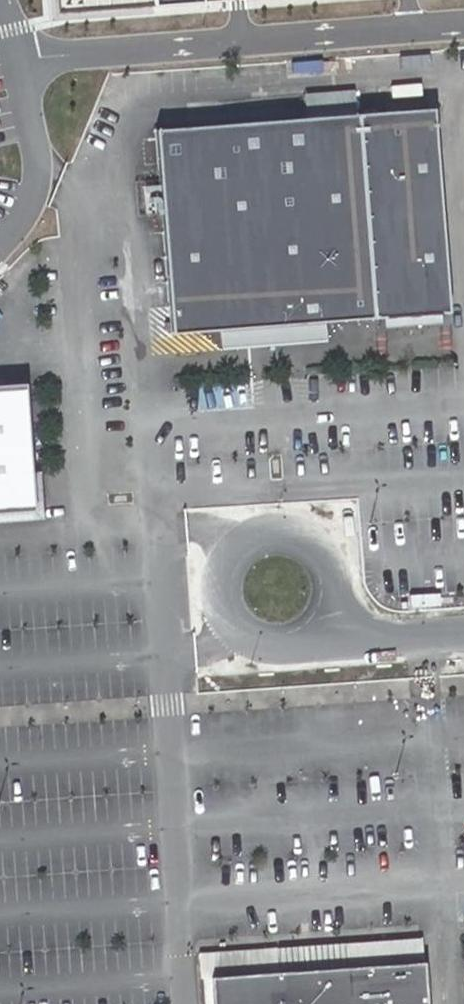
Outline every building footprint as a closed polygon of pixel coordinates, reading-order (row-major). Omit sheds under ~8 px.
[(437,109),(357,115),(373,319),(414,315),(452,312),(437,109)] [(357,115),(155,131),(171,334),(273,326),(373,319),(357,115)] [(0,387),(0,515),(2,515),(39,512),(37,495),(29,384),(0,387)] [(212,978),(213,1003),(426,1003),(423,963),(212,978)]
